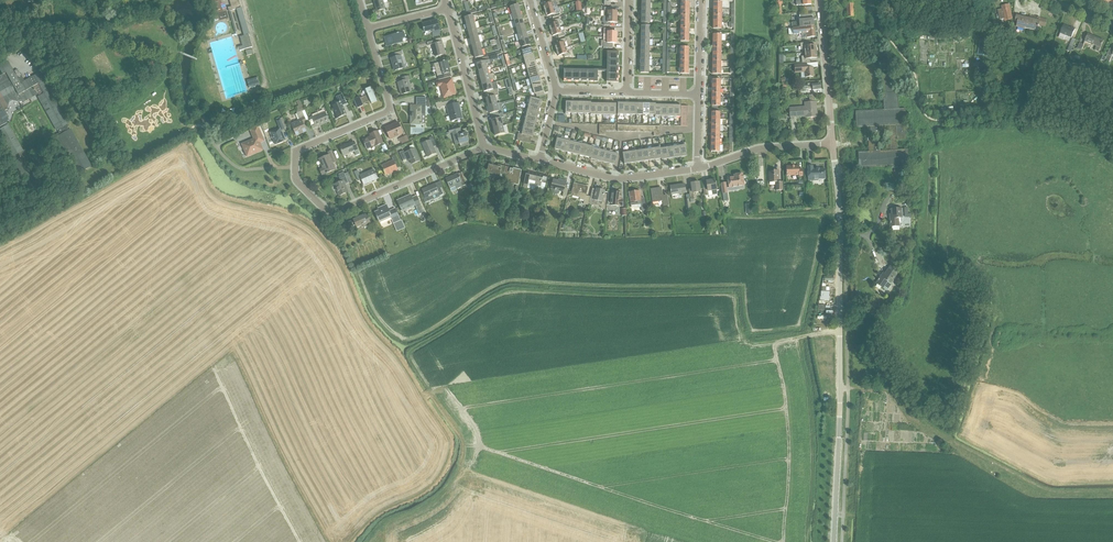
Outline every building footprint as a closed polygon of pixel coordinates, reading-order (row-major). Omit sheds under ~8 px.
[(231,6),(232,10),(237,9),(241,8),(238,0),(229,0),(231,6)] [(377,11),(385,9),(383,0),(374,0),(377,11)] [(556,1),(555,2),(554,0),(549,0),(547,0),(548,3),(543,5),(545,11),(554,8),(557,7),(556,1)] [(512,13),(520,11),(518,4),(510,6),(512,13)] [(1012,19),(1009,5),(1002,6),(1002,9),(998,10),(1000,20),(1005,19),(1005,20),(1012,19)] [(557,7),(554,8),(545,11),(547,16),(552,15),(553,18),(560,16),(557,7)] [(617,17),(617,11),(611,11),(611,8),(604,8),(604,17),(617,17)] [(522,18),(520,11),(512,13),(514,20),(522,18)] [(466,24),(474,22),(473,15),(465,17),(466,24)] [(1039,25),(1045,26),(1046,20),(1031,16),(1030,18),(1017,16),(1016,21),(1019,21),(1017,27),(1025,28),(1025,27),(1038,30),(1038,28),(1039,28),(1039,25)] [(617,17),(604,17),(604,26),(610,26),(610,23),(617,23),(617,17)] [(514,20),(510,21),(512,28),(516,27),(524,24),(522,18),(514,20)] [(551,30),(560,28),(559,25),(561,24),(560,18),(553,20),(554,23),(549,25),(551,30)] [(799,21),(792,22),(792,28),(793,28),(797,27),(806,26),(814,26),(813,18),(799,20),(799,21)] [(434,36),(440,35),(437,20),(422,24),(424,32),(429,31),(429,33),(432,32),(434,36)] [(474,22),(466,24),(468,31),(476,29),(474,22)] [(526,31),(524,24),(516,27),(518,33),(526,31)] [(1064,25),(1060,33),(1059,38),(1064,40),(1066,35),(1072,38),(1075,28),(1071,27),(1071,28),(1064,25)] [(797,27),(793,28),(793,34),(797,34),(803,33),(803,37),(807,37),(815,37),(814,26),(806,26),(797,27)] [(561,31),(560,28),(551,30),(552,36),(557,34),(558,37),(565,36),(563,30),(561,31)] [(603,37),(617,38),(617,32),(610,32),(610,28),(604,28),(603,37)] [(476,29),(468,31),(470,37),(478,35),(476,29)] [(528,38),(526,31),(518,33),(520,40),(528,38)] [(400,33),(385,37),(386,43),(391,42),(392,45),(403,42),(402,38),(405,38),(403,32),(400,33)] [(1088,34),(1085,41),(1097,46),(1095,50),(1099,52),(1104,40),(1098,38),(1097,39),(1092,36),(1092,35),(1088,34)] [(239,51),(252,47),(248,35),(244,36),(240,37),(243,46),(238,47),(239,51)] [(480,42),(478,35),(470,37),(472,44),(480,42)] [(617,38),(603,37),(603,41),(601,41),(601,46),(603,46),(603,48),(612,48),(613,43),(617,43),(617,38)] [(520,40),(521,44),(515,46),(516,49),(522,47),(530,45),(528,38),(520,40)] [(557,50),(566,47),(564,42),(566,41),(565,38),(559,40),(560,43),(555,44),(557,50)] [(980,39),(978,53),(989,54),(991,40),(980,39)] [(436,40),(427,43),(428,46),(432,45),(435,56),(446,54),(442,42),(437,43),(436,40)] [(480,42),(472,44),(474,51),(482,49),(480,42)] [(816,48),(815,45),(809,46),(809,42),(800,43),(801,50),(804,50),(805,53),(817,51),(816,48)] [(531,47),(521,50),(514,52),(515,55),(520,54),(520,53),(522,53),(523,56),(533,53),(531,47)] [(566,47),(557,50),(558,56),(563,54),(564,57),(571,55),(570,52),(567,53),(566,47)] [(484,56),(482,49),(474,51),(475,58),(484,56)] [(393,58),(391,58),(392,63),(393,63),(395,71),(405,68),(401,56),(403,55),(402,51),(392,54),(393,58)] [(817,58),(816,55),(817,55),(817,51),(805,53),(805,56),(801,56),(802,63),(810,62),(810,59),(817,58)] [(535,60),(533,53),(523,56),(525,63),(535,60)] [(1103,55),(1101,60),(1105,61),(1109,63),(1111,58),(1112,56),(1107,54),(1106,57),(1103,55)] [(482,62),(477,63),(477,66),(479,72),(488,70),(487,66),(492,65),(493,65),(492,61),(492,59),(489,60),(489,57),(482,58),(481,59),(482,62)] [(451,76),(450,72),(447,60),(434,64),(439,80),(446,78),(451,76)] [(535,60),(525,63),(527,69),(537,66),(535,60)] [(893,61),(881,62),(881,71),(894,70),(893,61)] [(7,62),(0,66),(0,70),(2,74),(0,76),(0,136),(12,157),(13,156),(14,159),(12,160),(14,162),(13,163),(14,164),(14,165),(28,191),(29,191),(30,192),(40,187),(39,185),(25,159),(24,159),(23,157),(21,154),(34,147),(35,149),(57,137),(58,138),(58,139),(76,172),(77,172),(78,174),(91,166),(90,165),(90,164),(72,131),(71,131),(70,129),(69,130),(67,127),(69,127),(67,124),(68,124),(67,122),(45,83),(45,82),(39,73),(24,81),(21,76),(17,79),(7,62)] [(800,65),(794,65),(795,73),(801,72),(802,78),(806,77),(813,76),(812,68),(807,68),(807,64),(800,65)] [(537,66),(527,69),(529,75),(530,78),(539,76),(538,72),(537,66)] [(488,70),(479,72),(481,79),(495,75),(494,73),(489,74),(488,70)] [(899,109),(898,96),(897,73),(882,74),(884,110),(855,112),(856,128),(867,127),(868,152),(858,152),(859,168),(908,165),(907,149),(897,150),(897,140),(907,139),(906,119),(910,119),(909,114),(905,114),(905,109),(899,109)] [(496,78),(495,75),(481,79),(483,85),(492,83),(491,79),(496,78)] [(398,83),(401,95),(411,92),(408,80),(409,79),(408,76),(402,78),(403,81),(398,83)] [(530,78),(526,80),(527,83),(528,89),(542,85),(540,79),(539,76),(530,78)] [(256,87),(253,79),(247,81),(249,88),(251,87),(252,88),(256,87)] [(456,93),(453,83),(446,85),(445,80),(436,83),(437,87),(440,86),(443,98),(453,95),(453,94),(456,93)] [(497,82),(492,83),(483,85),(484,92),(489,91),(490,94),(498,92),(497,89),(498,88),(497,82)] [(542,85),(528,89),(529,92),(533,91),(534,94),(536,94),(537,97),(538,97),(545,95),(544,92),(542,85)] [(377,101),(371,87),(365,90),(368,95),(360,98),(359,97),(353,100),(357,108),(363,106),(363,104),(368,102),(368,101),(370,100),(371,104),(377,101)] [(498,92),(490,94),(491,97),(486,98),(488,106),(497,104),(495,96),(499,95),(498,92)] [(346,104),(342,94),(336,97),(339,103),(333,106),(338,118),(346,115),(342,105),(346,104)] [(810,102),(804,102),(805,107),(789,108),(790,118),(806,116),(806,117),(817,117),(816,102),(815,102),(814,94),(809,95),(810,102)] [(529,104),(540,106),(542,100),(529,97),(529,99),(530,100),(529,104)] [(416,106),(411,106),(411,118),(412,118),(412,125),(421,125),(421,124),(421,114),(425,115),(426,98),(417,98),(416,106)] [(295,109),(297,113),(302,111),(302,112),(305,111),(304,107),(300,100),(298,100),(301,107),(295,109)] [(447,106),(451,121),(462,118),(458,103),(451,105),(450,101),(442,103),(441,102),(436,103),(437,108),(447,106)] [(497,104),(488,106),(490,114),(495,113),(496,116),(503,114),(502,110),(500,103),(497,104)] [(529,104),(528,103),(527,105),(529,106),(528,109),(528,110),(539,112),(540,106),(529,104)] [(528,110),(528,109),(526,109),(526,111),(527,112),(526,116),(537,118),(539,112),(528,110)] [(302,112),(302,111),(297,113),(300,121),(296,123),(296,124),(292,126),(296,136),(306,131),(303,123),(306,122),(302,112)] [(325,112),(312,117),(309,119),(313,129),(320,125),(320,124),(329,120),(325,112)] [(503,114),(496,116),(497,119),(491,120),(493,128),(503,126),(501,118),(504,117),(503,114)] [(526,116),(525,115),(524,117),(526,118),(525,122),(536,125),(537,118),(526,116)] [(285,129),(280,119),(277,121),(280,128),(270,132),(275,143),(278,142),(278,143),(285,140),(281,131),(285,129)] [(525,122),(523,121),(523,123),(524,124),(523,128),(534,131),(536,125),(525,122)] [(398,122),(385,128),(390,139),(403,133),(398,122)] [(254,139),(242,144),(247,157),(263,150),(259,141),(264,139),(258,126),(250,130),(254,139)] [(503,126),(493,128),(495,136),(505,133),(503,126)] [(460,127),(448,130),(449,133),(452,132),(454,140),(458,139),(459,144),(460,144),(461,147),(469,145),(468,142),(466,132),(461,134),(460,130),(460,127)] [(523,128),(522,128),(521,130),(523,130),(522,134),(525,135),(532,137),(533,137),(534,131),(523,128)] [(371,136),(363,140),(367,149),(375,145),(375,146),(383,143),(378,131),(370,134),(371,136)] [(554,149),(561,151),(563,139),(564,140),(564,138),(562,138),(562,136),(558,135),(554,149)] [(437,146),(433,136),(429,138),(430,140),(422,144),(428,157),(436,153),(434,147),(437,146)] [(563,139),(561,151),(567,152),(569,141),(570,141),(570,140),(568,139),(567,140),(564,140),(563,139)] [(569,141),(567,152),(573,154),(576,143),(575,143),(576,141),(574,141),(573,142),(570,141),(569,141)] [(344,145),(340,147),(344,156),(354,151),(356,156),(360,154),(354,142),(345,146),(344,145)] [(576,143),(573,154),(579,155),(582,144),(582,143),(580,142),(579,144),(576,143)] [(586,145),(582,144),(579,155),(585,157),(588,146),(588,144),(586,143),(586,145)] [(679,146),(681,157),(687,156),(685,143),(683,144),(683,145),(679,146)] [(411,150),(404,153),(407,159),(410,158),(412,164),(420,160),(413,145),(409,147),(411,150)] [(588,146),(585,157),(591,158),(594,148),(594,146),(592,145),(592,147),(588,146)] [(658,148),(654,148),(656,160),(662,159),(660,148),(660,146),(658,146),(658,148)] [(652,148),(648,149),(650,161),(656,160),(654,148),(654,147),(652,147),(652,148)] [(591,158),(591,159),(597,161),(600,149),(600,148),(598,148),(598,149),(594,148),(591,158)] [(604,150),(600,149),(597,161),(603,162),(606,151),(606,150),(604,149),(604,150)] [(606,151),(603,162),(609,164),(612,152),(612,153),(612,151),(610,150),(610,152),(606,151)] [(629,152),(629,150),(627,150),(627,152),(623,153),(624,164),(631,163),(629,152)] [(329,155),(319,159),(323,168),(320,169),(322,175),(336,169),(333,163),(337,162),(332,151),(328,152),(329,155)] [(612,152),(609,164),(615,165),(619,153),(616,152),(616,153),(612,153),(612,152)] [(400,167),(395,156),(392,157),(393,161),(382,166),(386,175),(398,170),(397,168),(400,167)] [(489,165),(487,173),(500,176),(500,174),(504,175),(502,180),(507,181),(507,179),(513,180),(512,184),(518,185),(522,170),(513,168),(513,170),(510,169),(509,170),(505,169),(506,166),(498,164),(497,167),(489,165)] [(799,166),(786,166),(787,175),(799,175),(799,176),(803,176),(802,169),(799,169),(799,166)] [(818,179),(825,179),(825,169),(819,169),(819,168),(816,169),(813,169),(813,166),(807,166),(807,169),(808,181),(818,180),(818,179)] [(360,175),(358,170),(354,172),(358,181),(361,180),(364,185),(378,179),(374,169),(360,175)] [(775,182),(775,190),(783,190),(782,186),(782,181),(779,182),(778,170),(773,170),(773,171),(769,172),(769,182),(775,182)] [(341,182),(334,185),(339,196),(348,192),(345,185),(348,183),(343,172),(338,174),(339,176),(338,176),(341,182)] [(528,183),(540,186),(540,188),(541,189),(543,190),(544,189),(548,176),(543,175),(527,172),(523,187),(527,188),(528,183)] [(456,190),(456,189),(457,189),(466,185),(461,173),(458,174),(446,179),(451,191),(452,191),(456,190)] [(728,183),(721,184),(722,193),(724,202),(729,201),(728,193),(727,188),(744,186),(743,174),(735,175),(735,177),(728,178),(728,183)] [(548,179),(545,191),(550,192),(551,189),(564,192),(562,197),(566,198),(568,188),(565,188),(567,181),(562,180),(562,182),(558,181),(558,179),(554,178),(553,180),(548,179)] [(712,195),(712,190),(717,189),(715,180),(706,181),(707,188),(703,188),(705,196),(712,195)] [(700,191),(699,182),(691,183),(692,189),(689,189),(690,202),(695,202),(693,192),(700,191)] [(584,204),(588,205),(590,197),(586,196),(588,187),(574,183),(571,196),(580,198),(580,199),(584,201),(584,204)] [(435,184),(422,190),(425,197),(426,198),(432,196),(433,199),(440,196),(439,196),(443,194),(440,187),(437,189),(435,184)] [(686,192),(684,184),(670,186),(671,194),(686,192)] [(590,197),(589,202),(591,202),(598,204),(597,204),(598,201),(602,202),(601,205),(602,206),(602,207),(603,208),(604,208),(605,209),(607,195),(604,195),(605,191),(596,189),(592,188),(590,197)] [(663,201),(663,206),(668,205),(667,195),(662,196),(661,188),(651,189),(653,202),(663,201)] [(638,208),(642,207),(642,211),(647,211),(647,205),(645,205),(644,198),(641,199),(640,191),(629,192),(631,207),(638,206),(638,208)] [(622,193),(614,192),(614,193),(608,192),(607,205),(622,206),(623,201),(621,201),(622,193)] [(415,206),(419,214),(424,212),(418,198),(413,200),(411,195),(397,201),(402,211),(415,206)] [(382,209),(375,213),(379,222),(390,217),(392,221),(399,218),(395,209),(393,210),(389,212),(386,205),(381,207),(382,209)] [(892,218),(890,218),(890,227),(899,226),(899,222),(902,222),(902,218),(901,208),(891,209),(892,218)] [(423,214),(425,222),(432,221),(429,213),(423,214)] [(353,220),(347,223),(349,227),(355,225),(356,227),(359,225),(360,227),(363,225),(364,228),(371,224),(366,214),(363,215),(353,220)] [(400,221),(394,224),(397,230),(403,227),(400,221)] [(890,266),(887,270),(882,278),(880,276),(876,283),(887,291),(892,284),(891,283),(899,272),(890,266)] [(829,300),(829,286),(821,286),(820,300),(829,300)] [(830,348),(830,345),(833,345),(833,340),(818,340),(818,348),(830,348)]
